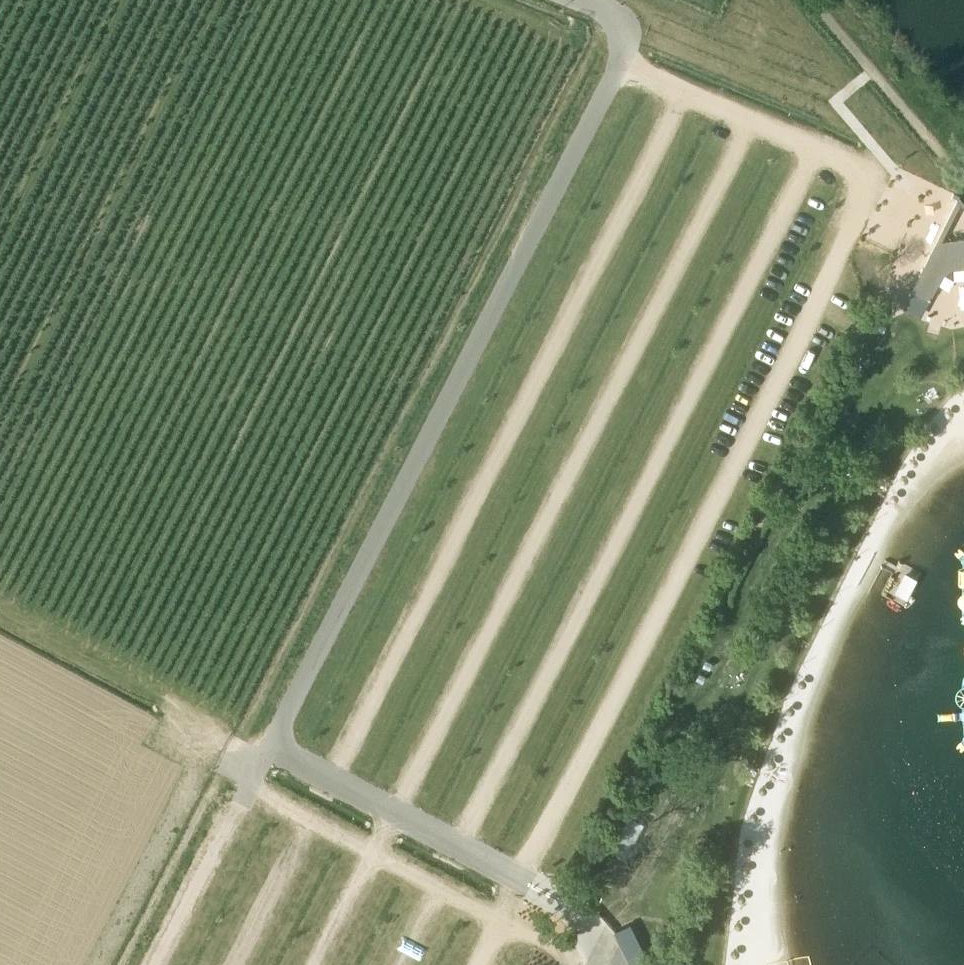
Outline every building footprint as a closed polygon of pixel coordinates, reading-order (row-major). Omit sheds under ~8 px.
[(910,329),(931,337),(947,303),(963,301),(963,216),(910,329)] [(724,649),(716,668),(732,675),(740,656),(724,649)]
